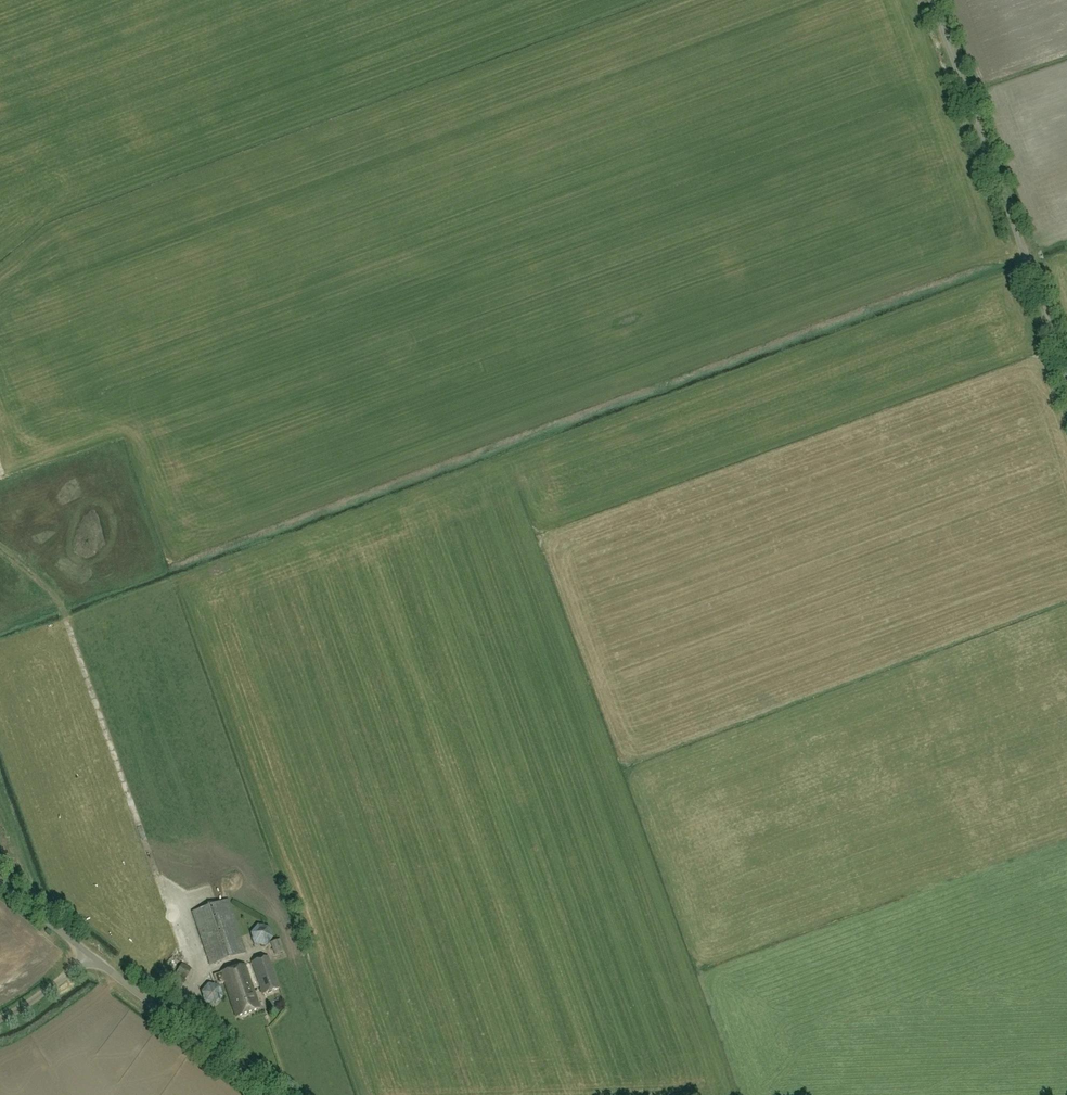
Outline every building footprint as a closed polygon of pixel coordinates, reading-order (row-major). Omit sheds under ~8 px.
[(228,900),(192,913),(210,965),(246,953),(228,900)] [(250,934),(254,945),(265,947),(272,937),(268,927),(257,925),(250,934)] [(271,942),(275,955),(284,953),(280,940),(271,942)] [(268,958),(252,963),(263,995),(279,990),(268,958)] [(182,964),(176,973),(186,979),(192,969),(182,964)] [(212,976),(215,986),(225,983),(235,1017),(259,1009),(246,966),(212,976)] [(168,985),(179,992),(187,981),(175,974),(168,985)] [(220,987),(215,986),(209,984),(200,992),(204,1003),(215,1005),(223,997),(220,987)]
